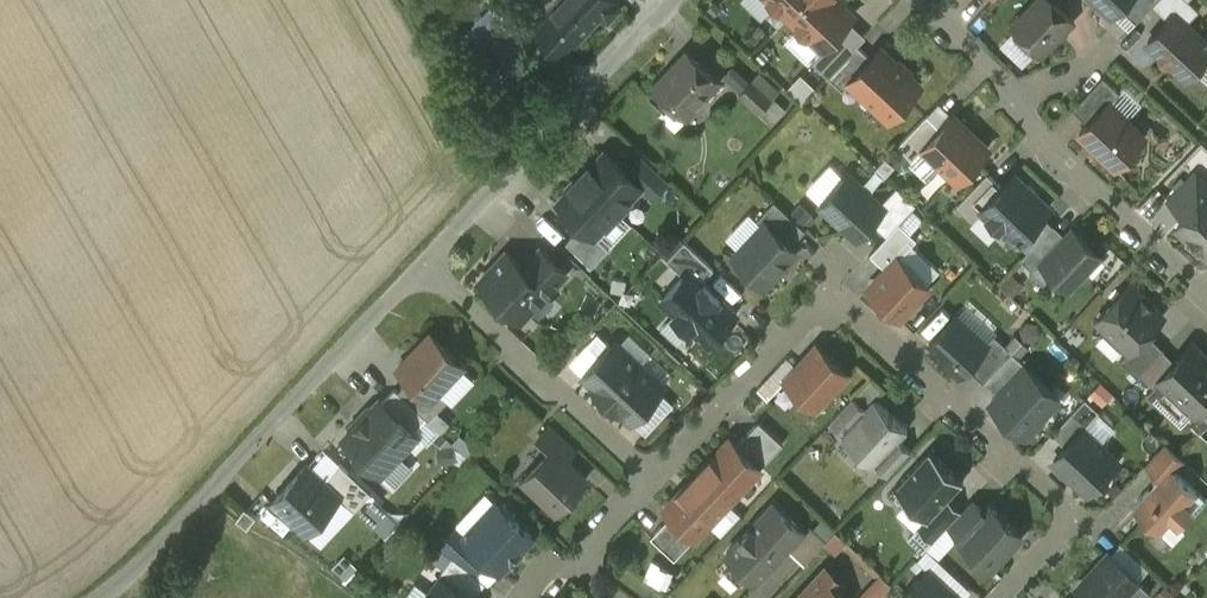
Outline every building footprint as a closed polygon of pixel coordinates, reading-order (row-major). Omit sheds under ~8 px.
[(551,7),(535,24),(564,51),(600,13),(612,0),(543,0),(551,7)] [(600,13),(604,17),(609,16),(620,5),(620,0),(612,0),(600,13)] [(788,14),(802,0),(773,0),(788,14)] [(788,14),(823,47),(855,13),(841,0),(802,0),(788,14)] [(1013,24),(1017,28),(1017,34),(1031,47),(1037,47),(1042,51),(1074,17),(1056,0),(1036,0),(1013,24)] [(1113,12),(1121,4),(1124,0),(1101,0),(1113,12)] [(1121,4),(1137,20),(1154,2),(1156,0),(1124,0),(1121,4)] [(1149,40),(1162,52),(1162,59),(1167,63),(1174,63),(1187,76),(1206,54),(1206,40),(1188,21),(1200,8),(1192,0),(1186,0),(1170,17),(1149,40)] [(1154,2),(1170,17),(1186,0),(1156,0),(1154,2)] [(531,30),(511,11),(502,21),(502,22),(521,40),(531,30)] [(979,15),(969,25),(978,34),(988,24),(979,15)] [(497,17),(476,40),(500,63),(521,40),(502,22),(502,21),(497,17)] [(500,63),(476,40),(462,55),(487,77),(500,63)] [(859,43),(830,74),(844,87),(851,80),(850,79),(872,55),(859,43)] [(872,55),(850,79),(851,80),(890,117),(922,82),(882,45),(872,55)] [(689,50),(655,86),(650,92),(666,107),(671,101),(686,115),(720,79),(689,50)] [(780,91),(759,72),(753,78),(774,98),(780,91)] [(1104,75),(1073,108),(1089,122),(1109,101),(1111,102),(1121,92),(1104,75)] [(774,98),(753,78),(740,92),(761,111),(774,98)] [(1111,102),(1109,101),(1089,122),(1080,132),(1089,140),(1089,144),(1096,151),(1100,151),(1116,166),(1146,136),(1111,102)] [(928,112),(898,143),(913,157),(925,145),(943,126),(928,112)] [(943,126),(925,145),(959,178),(989,146),(973,131),(973,129),(969,125),(967,125),(955,114),(943,126)] [(627,170),(605,149),(594,161),(590,161),(580,173),(621,210),(632,198),(631,197),(643,185),(627,170)] [(661,173),(641,155),(627,170),(643,185),(647,188),(661,173)] [(886,157),(878,165),(886,172),(894,165),(886,157)] [(1195,169),(1169,196),(1188,215),(1178,225),(1206,252),(1206,181),(1195,169)] [(988,170),(959,201),(975,217),(984,207),(983,206),(1004,185),(988,170)] [(1004,185),(983,206),(984,207),(1018,239),(1051,205),(1038,193),(1040,191),(1029,181),(1027,182),(1016,172),(1004,185)] [(597,234),(621,210),(580,173),(570,183),(570,189),(558,200),(597,234)] [(661,173),(647,188),(654,194),(667,179),(661,173)] [(850,173),(822,203),(851,230),(862,229),(885,205),(850,173)] [(917,202),(901,188),(895,195),(901,201),(898,205),(907,213),(917,202)] [(806,228),(775,199),(757,218),(763,223),(767,219),(792,243),(806,228)] [(763,223),(734,254),(766,283),(777,271),(779,273),(782,273),(789,266),(789,262),(787,260),(798,249),(792,243),(767,219),(763,223)] [(900,220),(871,251),(887,267),(899,255),(900,256),(918,237),(900,220)] [(1054,222),(1035,242),(1047,254),(1066,234),(1054,222)] [(596,235),(583,223),(567,240),(593,264),(610,246),(597,234),(596,235)] [(1047,254),(1042,259),(1055,272),(1054,279),(1060,285),(1067,283),(1070,286),(1102,253),(1073,226),(1066,234),(1047,254)] [(715,266),(685,238),(668,257),(685,273),(690,268),(703,279),(715,266)] [(1047,254),(1035,242),(1024,253),(1036,265),(1042,259),(1047,254)] [(567,270),(542,247),(524,266),(549,289),(567,270)] [(507,251),(480,280),(522,319),(549,289),(524,266),(507,251)] [(887,267),(869,286),(901,315),(930,284),(900,256),(899,255),(887,267)] [(703,279),(690,268),(685,273),(663,298),(676,310),(674,312),(692,329),(694,326),(710,341),(738,312),(703,279)] [(1132,283),(1098,318),(1130,349),(1131,350),(1149,331),(1165,314),(1132,283)] [(986,343),(956,315),(930,342),(961,371),(968,364),(987,344),(986,343)] [(612,344),(599,331),(588,342),(602,355),(612,344)] [(1149,331),(1131,350),(1130,349),(1121,358),(1139,375),(1142,372),(1165,348),(1166,347),(1149,331)] [(464,363),(431,332),(399,366),(411,377),(432,397),(439,390),(464,363)] [(1013,349),(996,333),(986,343),(987,344),(968,364),(984,380),(1013,349)] [(585,374),(584,374),(596,385),(594,386),(607,399),(641,362),(617,339),(612,344),(602,355),(585,374)] [(588,342),(571,361),(585,374),(602,355),(588,342)] [(1160,378),(1196,412),(1200,408),(1206,400),(1206,354),(1194,342),(1177,360),(1160,378)] [(848,372),(818,344),(786,378),(817,406),(848,372)] [(1165,348),(1142,372),(1154,384),(1160,378),(1177,360),(1165,348)] [(1013,349),(984,380),(985,380),(999,393),(1026,364),(1027,364),(1028,363),(1013,349)] [(641,362),(607,399),(620,411),(621,409),(633,419),(650,401),(661,390),(665,385),(641,362)] [(999,393),(992,400),(1027,433),(1060,396),(1027,364),(1026,364),(999,393)] [(786,404),(797,393),(779,373),(767,384),(786,404)] [(432,397),(411,377),(399,390),(427,416),(430,419),(449,399),(439,390),(432,397)] [(399,390),(396,387),(383,401),(414,430),(427,416),(399,390)] [(661,390),(650,401),(664,414),(675,402),(661,390)] [(855,394),(830,419),(843,431),(867,405),(855,394)] [(843,431),(841,432),(875,463),(876,462),(900,437),(909,427),(875,396),(867,405),(843,431)] [(1086,397),(1057,428),(1070,441),(1084,427),(1100,410),(1086,397)] [(414,430),(383,401),(382,402),(380,401),(346,437),(359,450),(360,460),(372,472),(382,471),(418,433),(414,430)] [(650,401),(633,419),(647,432),(664,414),(650,401)] [(1193,423),(1201,431),(1206,425),(1206,415),(1203,411),(1193,423)] [(760,419),(738,443),(761,465),(784,441),(760,419)] [(577,449),(550,424),(539,435),(553,448),(554,447),(568,460),(577,449)] [(1070,441),(1055,458),(1088,490),(1118,459),(1084,427),(1070,441)] [(731,436),(698,471),(730,500),(762,466),(761,465),(738,443),(731,436)] [(900,437),(876,462),(888,472),(911,448),(900,437)] [(1167,442),(1146,464),(1160,477),(1172,465),(1175,468),(1185,458),(1167,442)] [(568,460),(554,447),(553,448),(525,478),(558,509),(587,478),(568,460)] [(580,447),(573,455),(592,471),(599,463),(580,447)] [(965,479),(931,447),(895,485),(927,515),(929,517),(949,495),(965,479)] [(372,492),(341,463),(325,480),(341,494),(340,496),(355,510),(372,492)] [(308,464),(274,500),(307,531),(340,496),(341,494),(325,480),(308,464)] [(1160,477),(1134,505),(1160,529),(1173,516),(1180,523),(1194,508),(1186,501),(1198,489),(1175,468),(1172,465),(1160,477)] [(698,471),(665,506),(697,535),(730,500),(698,471)] [(949,495),(929,517),(927,515),(918,525),(933,539),(949,523),(962,509),(963,508),(949,495)] [(775,500),(727,551),(757,579),(805,528),(775,500)] [(505,502),(502,506),(501,504),(486,520),(482,517),(466,534),(465,536),(488,557),(502,570),(534,535),(514,516),(517,513),(505,502)] [(1023,534),(990,503),(974,520),(961,534),(959,536),(992,566),(1023,534)] [(257,515),(245,507),(237,518),(248,527),(257,515)] [(962,509),(949,523),(961,534),(974,520),(962,509)] [(696,535),(672,512),(652,534),(676,556),(696,535)] [(488,557),(465,536),(466,534),(458,527),(439,547),(452,556),(474,572),(488,557)] [(928,546),(918,557),(930,568),(930,567),(931,568),(941,558),(928,546)] [(1078,587),(1090,597),(1121,597),(1129,590),(1137,597),(1145,597),(1152,591),(1110,552),(1078,587)] [(452,556),(439,575),(443,577),(443,576),(473,597),(474,597),(487,581),(474,572),(452,556)] [(669,583),(676,567),(654,557),(647,574),(669,583)] [(958,574),(941,558),(931,568),(948,584),(958,574)] [(798,597),(848,597),(836,586),(841,580),(827,566),(798,597)] [(930,567),(930,568),(901,597),(963,597),(948,584),(931,568),(930,567)] [(443,576),(443,577),(427,597),(473,597),(443,576)]
